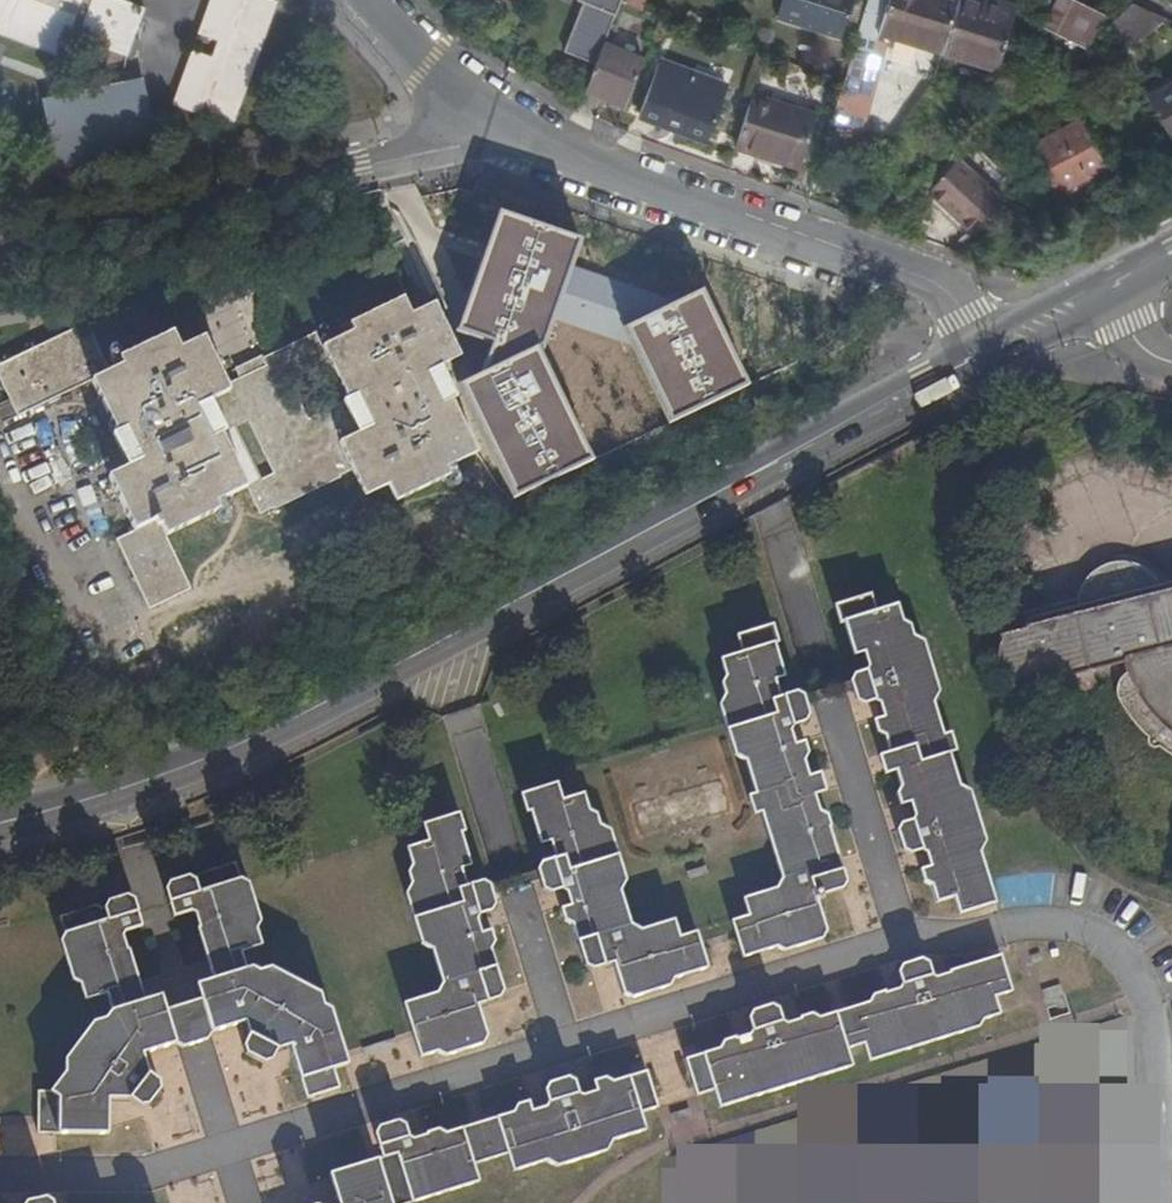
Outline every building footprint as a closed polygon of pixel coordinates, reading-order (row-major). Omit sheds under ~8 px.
[(121,52),(139,6),(125,0),(0,0),(0,31),(58,54),(69,29),(76,31),(74,34),(121,52)] [(218,38),(232,43),(224,62),(212,57),(194,50),(175,102),(232,123),(276,0),(275,0),(212,0),(201,31),(218,38)] [(594,68),(601,50),(621,0),(581,0),(579,5),(587,8),(567,57),(594,68)] [(776,18),(840,40),(853,0),(782,0),(776,18)] [(852,46),(873,53),(878,34),(941,54),(949,30),(958,0),(866,0),(852,46)] [(970,0),(958,0),(949,30),(941,54),(995,70),(1015,8),(997,1),(994,8),(982,4),(970,0)] [(1101,16),(1064,0),(1058,0),(1045,28),(1085,47),(1101,16)] [(1167,18),(1131,2),(1111,28),(1126,55),(1167,18)] [(139,6),(121,52),(129,56),(129,54),(135,38),(146,8),(139,6)] [(135,38),(129,54),(137,57),(142,41),(135,38)] [(232,43),(218,38),(212,57),(224,62),(232,43)] [(584,95),(623,110),(634,83),(641,66),(601,50),(594,68),(584,95)] [(711,130),(727,85),(659,59),(639,111),(665,121),(667,114),(711,130)] [(150,73),(48,95),(62,161),(164,139),(150,73)] [(1152,94),(1171,130),(1171,84),(1152,94)] [(797,171),(798,172),(815,121),(749,100),(733,150),(797,171)] [(1058,190),(1106,164),(1081,120),(1033,146),(1058,190)] [(960,158),(929,191),(974,234),(1005,200),(960,158)] [(974,234),(929,191),(924,197),(970,239),(974,234)] [(178,529),(220,510),(216,502),(247,488),(261,514),(352,471),(365,496),(388,486),(396,501),(450,476),(446,469),(477,453),(451,400),(444,403),(429,373),(460,357),(434,304),(411,315),(402,299),(349,324),(353,332),(322,347),(315,334),(236,372),(240,379),(226,385),(204,339),(180,350),(172,334),(119,359),(123,368),(111,373),(86,324),(0,365),(0,376),(10,399),(0,404),(0,417),(3,424),(92,382),(118,436),(127,432),(141,462),(109,478),(124,508),(178,529)] [(167,534),(178,529),(124,508),(135,530),(118,539),(151,608),(193,588),(167,534)] [(1124,655),(1130,669),(1120,681),(1120,691),(1133,712),(1146,727),(1167,744),(1171,747),(1171,613),(1171,603),(1167,589),(1156,574),(1143,567),(1130,565),(1119,566),(1104,570),(1091,581),(1083,596),(1083,611),(998,632),(1001,635),(997,644),(998,657),(1004,672),(1012,679),(1011,682),(1124,655)] [(948,911),(986,900),(937,750),(945,747),(939,728),(931,730),(896,619),(890,617),(885,601),(864,608),(858,592),(821,603),(826,619),(830,618),(842,652),(851,650),(857,667),(842,671),(838,679),(844,698),(851,700),(866,696),(872,713),(862,716),(867,731),(872,732),(877,749),(866,752),(873,771),(883,769),(887,782),(884,789),(888,802),(898,800),(903,815),(889,820),(885,829),(891,848),(901,850),(913,847),(919,863),(909,865),(914,879),(919,882),(925,900),(942,895),(948,911)] [(817,940),(821,932),(811,899),(835,890),(840,882),(823,827),(825,824),(821,814),(814,812),(810,796),(819,791),(814,773),(803,776),(798,762),(803,755),(799,741),(789,744),(784,728),(798,723),(802,716),(796,697),(788,693),(775,697),(770,680),(779,676),(768,644),(772,641),(765,625),(730,636),(736,653),(714,660),(718,676),(715,685),(750,793),(742,797),(749,815),(755,813),(776,875),(772,888),(737,899),(742,917),(725,923),(737,958),(770,947),(778,952),(817,940)] [(707,964),(695,929),(678,933),(672,916),(640,925),(629,919),(595,810),(587,807),(582,789),(560,796),(555,779),(519,791),(524,808),(529,807),(540,841),(546,839),(553,855),(539,860),(537,867),(540,884),(552,890),(560,886),(566,903),(560,904),(565,917),(570,921),(585,962),(593,966),(612,960),(621,989),(630,995),(670,983),(674,975),(707,964)] [(463,834),(456,816),(420,828),(425,844),(405,850),(410,868),(404,876),(440,985),(434,996),(401,1005),(418,1059),(434,1055),(442,1059),(483,1047),(486,1039),(477,1008),(498,1000),(501,992),(488,952),(492,944),(489,932),(482,935),(477,919),(489,914),(493,908),(487,889),(480,883),(468,887),(463,872),(468,869),(458,836),(463,834)] [(259,943),(233,860),(196,870),(194,877),(188,873),(168,879),(163,888),(172,914),(191,909),(213,975),(194,981),(209,1030),(242,1019),(248,1030),(242,1042),(245,1051),(261,1059),(269,1058),(274,1048),(290,1044),(305,1094),(337,1085),(332,1067),(347,1062),(330,1006),(250,965),(245,947),(259,943)] [(140,924),(132,894),(127,892),(107,898),(104,904),(94,901),(57,913),(83,997),(105,992),(109,1006),(48,1087),(38,1087),(36,1130),(107,1131),(108,1095),(129,1095),(138,1103),(146,1102),(159,1085),(157,1078),(147,1070),(142,1051),(176,1041),(161,992),(143,997),(123,930),(140,924)] [(1009,988),(998,951),(931,973),(926,960),(920,957),(902,962),(897,972),(900,982),(874,989),(868,999),(820,1014),(811,1009),(782,1018),(778,1008),(766,1003),(753,1008),(747,1018),(749,1020),(750,1028),(724,1035),(719,1045),(684,1056),(697,1092),(713,1087),(720,1103),(851,1062),(846,1046),(862,1041),(868,1058),(978,1025),(983,1015),(1000,1011),(995,993),(1009,988)] [(1122,1025),(671,1162),(668,1202),(1129,1202),(1122,1025)] [(644,1067),(611,1078),(604,1074),(592,1078),(596,1088),(578,1093),(575,1079),(567,1074),(549,1079),(544,1088),(547,1103),(530,1107),(526,1099),(516,1102),(511,1110),(443,1130),(437,1126),(407,1134),(403,1121),(397,1117),(380,1121),(374,1131),(380,1155),(329,1170),(339,1202),(396,1202),(477,1178),(472,1162),(507,1151),(513,1167),(645,1126),(640,1109),(656,1104),(644,1067)] [(51,1200),(44,1195),(27,1198),(20,1202),(51,1202),(51,1200)]
